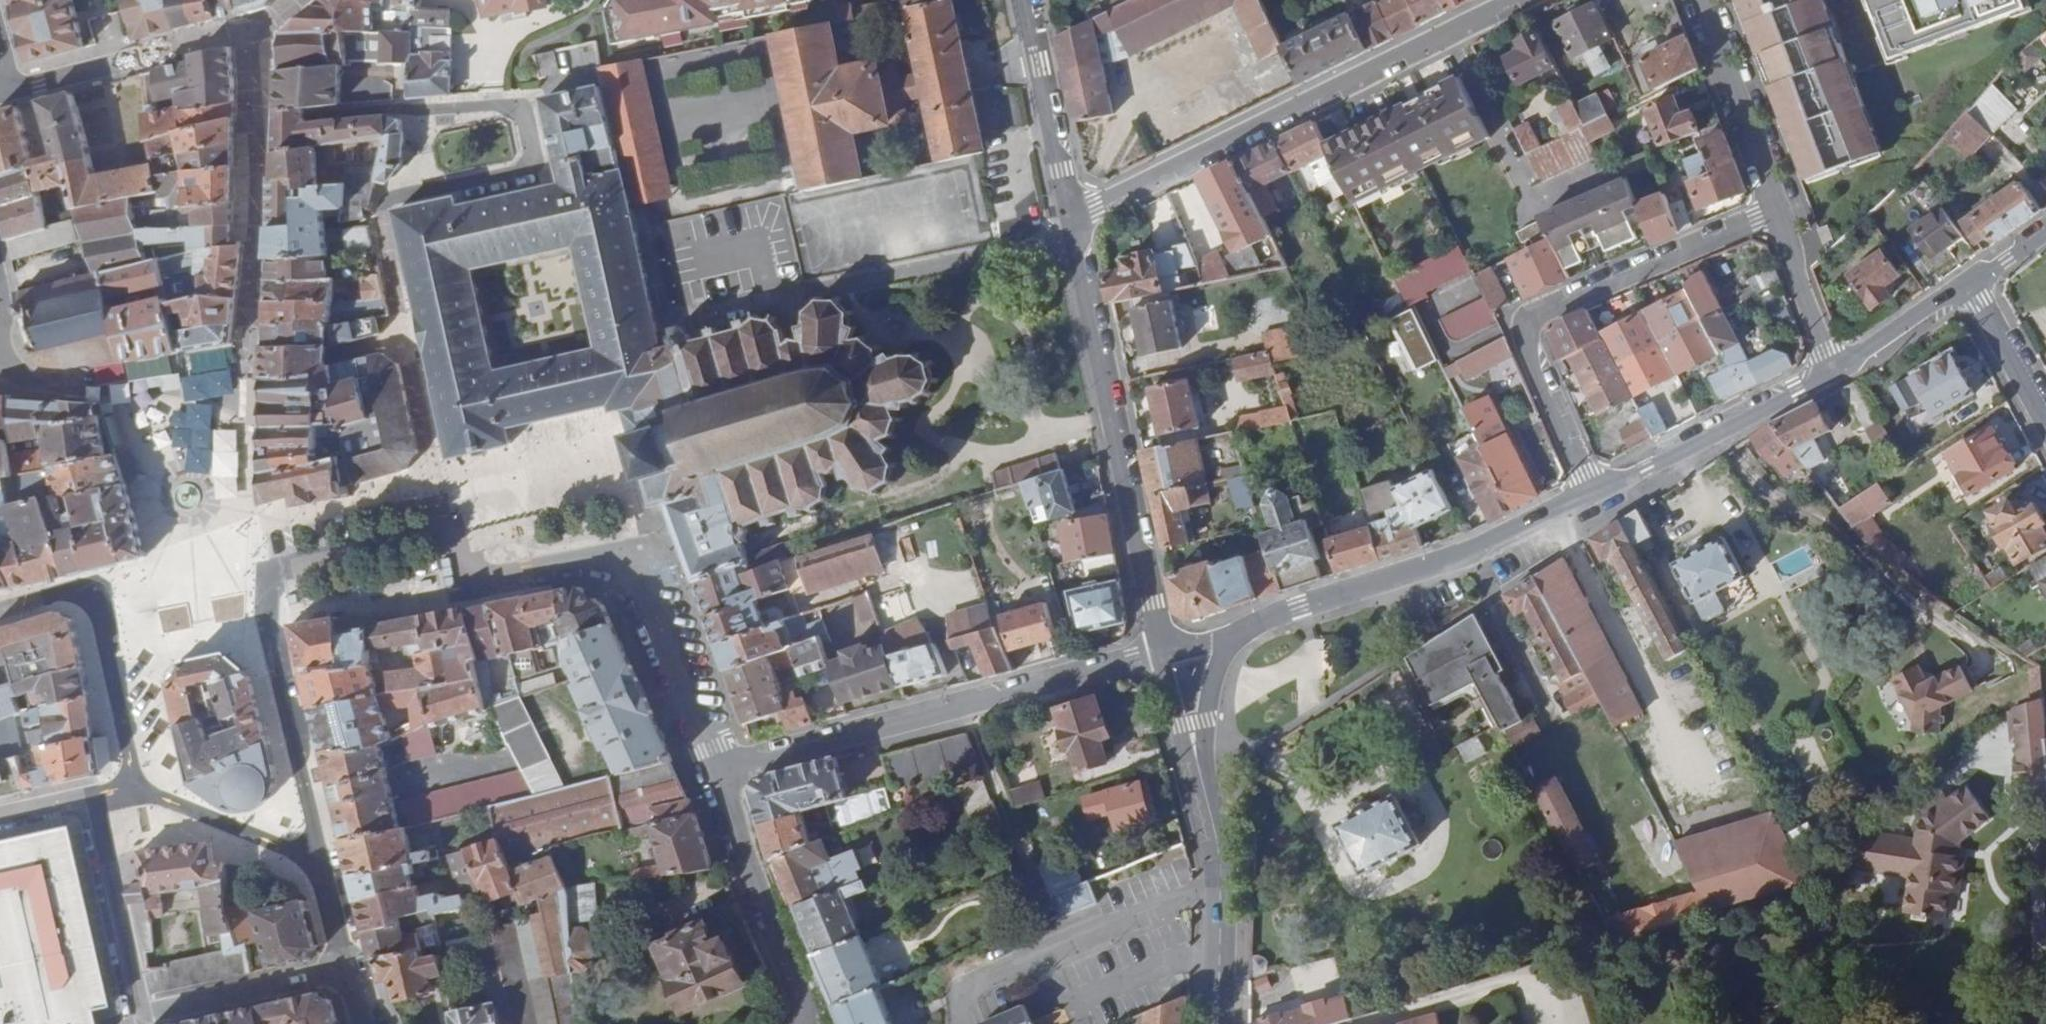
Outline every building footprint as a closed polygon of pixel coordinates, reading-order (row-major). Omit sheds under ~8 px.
[(14,56),(20,61),(82,46),(71,0),(1,0),(14,56)] [(135,34),(137,40),(179,29),(173,0),(127,0),(135,34)] [(179,29),(200,24),(196,0),(173,0),(179,29)] [(200,24),(221,19),(218,0),(196,0),(200,24)] [(221,19),(221,20),(240,14),(237,0),(218,0),(221,19)] [(240,14),(240,15),(268,6),(273,0),(237,0),(240,14)] [(414,23),(415,11),(373,9),(373,0),(325,0),(284,35),(347,31),(413,30),(414,23)] [(373,9),(415,11),(415,7),(423,8),(424,0),(373,0),(373,9)] [(490,18),(551,7),(550,0),(486,0),(490,18)] [(624,8),(621,9),(626,41),(839,7),(838,0),(630,0),(624,8)] [(808,192),(863,180),(853,131),(907,121),(902,97),(926,91),(941,162),(964,157),(985,153),(952,0),(944,0),(907,6),(922,76),(898,81),(893,58),(840,68),(830,21),(776,32),(808,192)] [(841,18),(894,9),(893,3),(855,10),(855,2),(850,3),(849,0),(838,0),(839,7),(841,18)] [(1057,38),(1074,122),(1114,113),(1107,63),(1102,30),(1125,20),(1135,49),(1237,1),(1263,58),(1286,47),(1265,0),(1131,0),(1057,38)] [(1398,38),(1425,24),(1413,0),(1382,0),(1380,1),(1398,38)] [(1425,24),(1451,11),(1446,0),(1413,0),(1425,24)] [(1451,11),(1473,0),(1446,0),(1451,11)] [(1806,191),(1883,161),(1820,0),(1737,0),(1806,191)] [(1891,65),(2023,17),(2017,0),(1867,0),(1891,65)] [(1353,14),(1370,51),(1398,38),(1380,1),(1353,14)] [(1616,39),(1598,4),(1555,25),(1573,61),(1585,53),(1595,75),(1610,68),(1599,47),(1616,39)] [(414,23),(453,25),(453,10),(423,8),(415,7),(415,11),(414,23)] [(1286,47),(1303,84),(1370,51),(1353,14),(1286,47)] [(1102,30),(1107,63),(1135,49),(1125,20),(1102,30)] [(365,59),(411,60),(412,51),(413,30),(347,31),(284,35),(281,67),(349,59),(365,59)] [(1559,74),(1540,31),(1520,41),(1525,51),(1509,59),(1525,91),(1559,74)] [(409,99),(452,95),(453,35),(434,33),(433,41),(425,41),(424,51),(412,51),(411,60),(409,99)] [(1701,69),(1690,38),(1630,67),(1644,97),(1701,69)] [(2042,58),(2033,47),(2020,57),(2029,67),(2042,58)] [(194,60),(155,70),(158,101),(179,96),(181,111),(236,101),(236,83),(233,51),(230,48),(194,55),(194,60)] [(554,49),(533,54),(542,92),(562,88),(554,49)] [(329,105),(344,103),(344,88),(368,87),(365,59),(349,59),(281,67),(277,112),(308,109),(330,107),(329,105)] [(607,86),(625,172),(632,205),(673,197),(643,60),(603,69),(607,86)] [(1435,96),(1397,114),(1425,170),(1457,155),(1459,158),(1493,140),(1463,77),(1433,92),(1435,96)] [(1993,131),(1994,132),(2019,108),(1995,82),(1972,108),(1993,131)] [(544,99),(561,185),(625,172),(607,86),(544,99)] [(55,155),(33,161),(32,162),(32,163),(38,192),(71,184),(76,208),(129,198),(136,197),(152,194),(158,193),(157,178),(155,165),(94,176),(73,92),(41,100),(55,155)] [(1576,108),(1584,127),(1608,115),(1599,97),(1576,108)] [(1663,145),(1704,131),(1697,112),(1683,117),(1677,98),(1649,108),(1663,145)] [(156,105),(154,105),(156,118),(159,116),(163,136),(235,117),(236,101),(181,111),(161,115),(160,112),(159,108),(158,106),(156,105)] [(1561,107),(1573,132),(1584,127),(1576,108),(1572,101),(1561,107)] [(154,105),(147,107),(151,139),(163,136),(159,116),(156,118),(154,105)] [(20,106),(0,111),(0,174),(32,163),(32,162),(33,161),(20,106)] [(1972,108),(1947,136),(1969,158),(1994,132),(1993,131),(1972,108)] [(308,123),(308,109),(277,112),(277,126),(308,123)] [(1425,170),(1397,114),(1329,147),(1332,154),(1357,204),(1425,170)] [(1584,127),(1591,140),(1616,127),(1609,114),(1608,115),(1584,127)] [(387,115),(308,123),(277,126),(277,153),(317,147),(317,141),(387,136),(387,115)] [(402,119),(387,115),(387,136),(383,157),(378,176),(377,180),(386,181),(406,162),(406,138),(403,135),(402,119)] [(151,139),(153,157),(184,152),(184,154),(190,153),(190,155),(196,154),(196,152),(235,140),(235,117),(163,136),(151,139)] [(1329,147),(1317,122),(1282,139),(1297,170),(1332,154),(1329,147)] [(1530,124),(1517,131),(1528,154),(1534,151),(1542,148),(1530,124)] [(1542,148),(1534,151),(1548,179),(1597,155),(1591,140),(1584,127),(1573,132),(1542,148)] [(1747,193),(1725,134),(1706,141),(1709,150),(1690,157),(1698,181),(1695,182),(1703,208),(1747,193)] [(317,147),(277,153),(276,174),(272,175),(272,226),(302,223),(300,189),(346,183),(345,206),(346,220),(370,217),(367,207),(374,208),(373,201),(377,180),(378,176),(348,175),(347,160),(383,157),(387,136),(317,141),(317,147)] [(153,157),(155,165),(157,178),(187,172),(187,173),(234,166),(235,140),(196,152),(196,154),(190,155),(190,153),(184,154),(184,152),(153,157)] [(2009,148),(2042,183),(2045,179),(2045,172),(2017,140),(2009,148)] [(1292,173),(1277,141),(1237,161),(1252,192),(1292,173)] [(1649,150),(1622,160),(1628,175),(1650,168),(1654,166),(1649,150)] [(1252,192),(1237,161),(1204,177),(1240,251),(1255,244),(1273,235),(1252,192)] [(0,174),(0,201),(1,206),(39,197),(38,192),(32,163),(0,174)] [(234,166),(187,173),(187,206),(233,200),(234,166)] [(187,172),(157,178),(158,193),(158,199),(174,196),(173,210),(163,212),(164,219),(149,221),(151,230),(178,229),(232,222),(233,200),(187,206),(187,173),(187,172)] [(673,399),(661,342),(637,230),(632,205),(625,172),(561,185),(459,207),(457,198),(398,211),(451,457),(513,444),(509,427),(612,404),(613,412),(623,409),(673,399)] [(1530,239),(1535,248),(1554,238),(1568,269),(1585,262),(1581,254),(1604,245),(1607,252),(1638,239),(1634,231),(1646,226),(1638,204),(1629,178),(1542,217),(1541,217),(1543,220),(1518,231),(1523,243),(1530,239)] [(1991,234),(1995,242),(2044,209),(2034,194),(2023,181),(1965,220),(1980,243),(1991,234)] [(302,223),(272,226),(271,256),(330,252),(328,228),(327,205),(345,206),(346,183),(300,189),(302,223)] [(152,194),(136,197),(137,203),(152,200),(152,194)] [(1646,226),(1653,244),(1679,233),(1669,207),(1664,194),(1638,204),(1646,226)] [(39,197),(1,206),(8,238),(46,227),(44,221),(39,197)] [(136,197),(129,198),(132,212),(138,210),(137,203),(136,197)] [(129,198),(76,208),(76,209),(76,210),(81,217),(87,237),(85,237),(85,238),(96,275),(96,277),(105,275),(104,273),(160,260),(160,262),(173,258),(193,254),(193,251),(221,246),(221,247),(242,244),(242,242),(231,242),(232,222),(178,229),(151,230),(149,221),(135,226),(132,212),(129,198)] [(1679,233),(1694,227),(1683,202),(1669,207),(1679,233)] [(1932,256),(1964,234),(1944,206),(1912,229),(1932,256)] [(61,217),(62,223),(71,220),(81,217),(76,210),(60,213),(61,217)] [(44,221),(46,227),(62,223),(61,217),(44,221)] [(71,220),(77,240),(85,238),(85,237),(87,237),(81,217),(71,220)] [(46,227),(8,238),(12,259),(77,240),(71,220),(62,223),(46,227)] [(1829,224),(1819,228),(1824,243),(1835,240),(1829,224)] [(328,228),(330,252),(346,257),(344,228),(328,228)] [(1289,269),(1273,235),(1255,244),(1268,272),(1289,269)] [(1535,248),(1511,259),(1528,297),(1572,278),(1568,269),(1554,238),(1535,248)] [(237,297),(242,244),(221,247),(221,246),(193,251),(193,254),(173,258),(176,273),(164,276),(170,303),(206,295),(237,297)] [(1255,244),(1240,251),(1223,259),(1231,279),(1268,272),(1255,244)] [(1176,250),(1190,287),(1204,284),(1200,269),(1195,255),(1191,245),(1176,250)] [(1475,270),(1462,245),(1422,264),(1435,290),(1475,270)] [(330,252),(271,256),(270,278),(351,278),(373,272),(367,251),(346,257),(330,252)] [(1127,270),(1107,274),(1113,302),(1133,298),(1165,292),(1156,252),(1134,256),(1135,260),(1125,261),(1127,270)] [(1231,279),(1223,259),(1220,252),(1205,259),(1208,266),(1200,269),(1204,284),(1231,279)] [(1903,276),(1887,252),(1853,275),(1876,308),(1894,296),(1887,287),(1903,276)] [(105,275),(125,360),(125,361),(181,352),(176,331),(173,318),(172,313),(170,303),(164,276),(160,262),(160,260),(104,273),(105,275)] [(1699,263),(1684,269),(1689,281),(1704,272),(1699,263)] [(1416,268),(1394,278),(1404,300),(1408,307),(1430,297),(1416,268)] [(1492,268),(1477,275),(1488,297),(1495,310),(1510,304),(1492,268)] [(1684,269),(1679,272),(1689,291),(1705,322),(1725,312),(1704,272),(1689,281),(1684,269)] [(351,278),(270,278),(269,300),(336,300),(338,288),(366,287),(368,296),(386,294),(381,270),(373,272),(351,278)] [(96,275),(19,293),(17,293),(23,317),(29,316),(29,317),(28,317),(28,319),(35,322),(36,322),(40,336),(39,336),(38,343),(39,347),(33,349),(34,354),(39,353),(40,360),(49,366),(73,367),(95,362),(95,365),(125,360),(105,275),(96,277),(96,275)] [(1781,284),(1778,275),(1741,294),(1744,303),(1781,284)] [(1172,290),(1165,292),(1133,298),(1145,355),(1183,347),(1172,290)] [(1667,302),(1665,303),(1673,319),(1678,317),(1684,332),(1705,322),(1689,291),(1667,302)] [(368,296),(359,297),(361,318),(378,316),(390,314),(386,294),(368,296)] [(184,333),(188,350),(232,343),(237,297),(206,295),(170,303),(172,313),(189,309),(190,314),(191,328),(188,328),(184,333)] [(673,399),(623,409),(653,507),(667,502),(701,490),(718,537),(729,533),(729,536),(738,539),(740,544),(744,543),(750,542),(748,537),(752,530),(750,525),(769,518),(771,525),(778,522),(776,516),(796,510),(797,516),(804,515),(803,506),(812,507),(813,511),(818,510),(816,505),(825,497),(829,501),(832,498),(827,494),(829,485),(832,485),(827,468),(834,469),(835,473),(839,473),(838,468),(844,461),(847,478),(854,476),(860,484),(857,487),(861,489),(864,487),(875,487),(875,493),(881,493),(881,487),(888,481),(894,483),(895,479),(892,477),(893,466),(899,464),(898,459),(892,460),(889,452),(894,447),(884,438),(891,433),(896,436),(899,432),(895,428),(897,418),(903,418),(903,413),(899,412),(896,405),(909,404),(909,397),(914,396),(917,400),(921,398),(920,394),(926,391),(930,393),(932,390),(928,386),(933,380),(937,380),(939,375),(934,375),(931,364),(935,361),(931,358),(927,362),(920,356),(922,351),(916,350),(915,355),(908,356),(907,349),(902,351),(903,356),(897,358),(894,352),(882,360),(880,348),(883,345),(881,343),(879,345),(867,338),(870,335),(866,334),(862,338),(853,338),(858,325),(850,321),(849,315),(854,313),(852,309),(847,311),(840,302),(841,297),(838,296),(836,300),(825,300),(823,295),(818,297),(819,302),(812,310),(808,308),(805,313),(808,316),(808,325),(802,326),(806,340),(798,339),(797,336),(793,337),(794,341),(790,345),(784,328),(782,329),(776,322),(778,317),(774,316),(771,321),(762,318),(761,314),(756,315),(757,320),(750,322),(747,317),(741,319),(745,325),(720,333),(719,326),(712,328),(714,335),(695,340),(693,335),(686,331),(684,325),(677,327),(678,332),(673,339),(661,342),(673,399)] [(359,297),(336,300),(334,321),(345,320),(361,318),(359,297)] [(1495,310),(1488,297),(1441,317),(1446,329),(1452,336),(1457,338),(1460,339),(1500,322),(1495,310)] [(336,300),(269,300),(267,323),(334,321),(336,300)] [(1408,307),(1404,300),(1379,311),(1385,322),(1390,319),(1400,314),(1409,310),(1408,307)] [(1665,303),(1646,312),(1662,343),(1684,332),(1678,317),(1673,319),(1665,303)] [(1604,304),(1588,310),(1596,325),(1610,319),(1604,304)] [(1415,307),(1409,310),(1400,314),(1403,322),(1417,350),(1432,343),(1415,307)] [(172,313),(173,318),(190,314),(189,309),(172,313)] [(1596,325),(1588,310),(1551,326),(1549,331),(1562,358),(1573,354),(1603,339),(1601,335),(1596,325)] [(1646,312),(1601,335),(1603,339),(1616,366),(1662,343),(1646,312)] [(1705,322),(1722,352),(1731,369),(1744,394),(1761,385),(1755,373),(1751,364),(1748,365),(1738,344),(1741,343),(1725,312),(1705,322)] [(1400,314),(1390,319),(1393,327),(1403,322),(1400,314)] [(361,318),(345,320),(347,341),(379,331),(378,316),(361,318)] [(345,320),(334,321),(331,343),(331,346),(347,341),(345,320)] [(334,321),(267,323),(266,345),(331,343),(334,321)] [(1684,332),(1662,343),(1677,375),(1722,352),(1705,322),(1684,332)] [(176,331),(181,352),(188,350),(184,333),(188,328),(176,331)] [(1274,362),(1316,351),(1312,334),(1281,342),(1280,335),(1267,338),(1271,354),(1274,362)] [(1507,338),(1444,369),(1452,384),(1468,376),(1466,373),(1512,350),(1507,338)] [(1603,339),(1573,354),(1601,413),(1632,398),(1616,366),(1603,339)] [(331,343),(266,345),(265,355),(330,351),(331,346),(331,343)] [(1616,366),(1632,398),(1677,375),(1662,343),(1616,366)] [(330,351),(265,355),(264,371),(292,370),(329,364),(330,351)] [(387,353),(377,355),(383,389),(375,390),(378,419),(387,462),(375,464),(376,470),(356,477),(357,484),(411,469),(418,453),(399,365),(387,353)] [(1271,354),(1237,360),(1241,380),(1277,372),(1274,362),(1271,354)] [(1915,377),(1938,415),(1976,394),(1954,354),(1915,377)] [(292,370),(264,371),(262,426),(298,422),(329,421),(341,420),(342,420),(346,420),(347,426),(378,419),(375,390),(383,389),(377,355),(329,364),(292,370)] [(1789,355),(1767,366),(1773,379),(1795,368),(1799,359),(1789,355)] [(1767,366),(1755,373),(1761,385),(1773,379),(1767,366)] [(1711,378),(1724,404),(1744,394),(1731,369),(1711,378)] [(1284,374),(1278,376),(1287,406),(1293,403),(1290,393),(1292,391),(1290,383),(1287,384),(1284,374)] [(1153,388),(1162,435),(1201,427),(1191,380),(1153,388)] [(1884,422),(1857,381),(1841,389),(1869,430),(1884,422)] [(11,396),(0,395),(0,445),(8,444),(14,476),(21,475),(27,474),(39,472),(40,472),(53,469),(117,455),(105,415),(100,415),(100,416),(44,425),(47,436),(18,440),(12,408),(11,396)] [(98,402),(11,396),(12,408),(18,440),(47,436),(44,425),(100,416),(100,415),(98,402)] [(1491,398),(1465,410),(1483,449),(1512,510),(1546,494),(1541,481),(1532,485),(1491,398)] [(205,412),(197,413),(194,399),(178,402),(188,469),(213,466),(205,412)] [(1817,401),(1775,422),(1806,462),(1811,468),(1825,462),(1814,437),(1832,429),(1817,401)] [(1645,422),(1653,439),(1668,432),(1653,403),(1639,410),(1645,422)] [(1262,426),(1291,421),(1287,408),(1260,414),(1262,426)] [(346,420),(342,420),(346,434),(347,441),(356,477),(376,470),(375,464),(387,462),(378,419),(347,426),(346,420)] [(341,420),(329,421),(331,437),(346,434),(342,420),(341,420)] [(298,422),(262,426),(261,450),(288,447),(310,447),(321,435),(331,437),(329,421),(298,422)] [(1621,433),(1630,451),(1653,439),(1645,422),(1621,433)] [(1775,422),(1754,436),(1785,477),(1806,462),(1775,422)] [(1951,455),(1971,494),(2017,469),(1996,429),(1951,455)] [(288,447),(261,450),(260,472),(292,464),(314,464),(314,458),(329,456),(331,437),(321,435),(310,447),(288,447)] [(1199,438),(1144,448),(1153,493),(1208,483),(1199,438)] [(356,477),(347,441),(348,452),(329,456),(314,458),(314,464),(292,464),(260,472),(259,500),(292,498),(294,503),(295,508),(352,497),(349,486),(348,480),(356,477)] [(0,445),(0,507),(9,505),(10,504),(6,477),(14,476),(8,444),(0,445)] [(1479,492),(1492,519),(1512,510),(1483,449),(1462,459),(1472,477),(1466,479),(1473,495),(1479,492)] [(1043,476),(1062,469),(1056,451),(1038,457),(1011,465),(992,470),(998,490),(1016,484),(1024,482),(1043,476)] [(1541,478),(1553,473),(1545,454),(1533,459),(1541,478)] [(125,484),(117,455),(53,469),(54,475),(57,496),(60,495),(74,493),(114,486),(114,487),(128,485),(127,484),(125,484)] [(1043,476),(1024,482),(1031,507),(1041,504),(1046,519),(1076,509),(1065,468),(1062,469),(1043,476)] [(54,475),(53,469),(40,472),(40,478),(54,475)] [(1449,506),(1432,469),(1396,487),(1403,503),(1413,523),(1449,506)] [(40,478),(40,472),(39,472),(27,474),(32,500),(46,498),(57,496),(54,475),(40,478)] [(1234,510),(1252,504),(1243,474),(1225,479),(1234,510)] [(21,475),(14,476),(6,477),(10,504),(30,501),(28,490),(23,490),(21,475)] [(349,486),(357,484),(356,477),(348,480),(349,486)] [(1208,483),(1153,493),(1165,548),(1190,542),(1185,519),(1192,518),(1190,506),(1211,502),(1208,483)] [(128,486),(128,485),(114,487),(114,486),(74,493),(77,510),(79,510),(82,526),(88,569),(110,564),(144,556),(128,486)] [(1842,509),(1855,526),(1892,503),(1880,485),(1842,509)] [(701,490),(667,502),(695,582),(740,567),(742,574),(769,565),(765,551),(748,557),(744,543),(740,544),(738,539),(729,536),(729,533),(718,537),(701,490)] [(1332,555),(1327,540),(1320,517),(1304,523),(1297,497),(1289,500),(1287,496),(1280,491),(1270,495),(1265,505),(1274,532),(1265,535),(1270,551),(1283,592),(1321,580),(1315,561),(1332,555)] [(77,510),(74,493),(60,495),(63,512),(65,512),(77,510)] [(60,495),(57,496),(46,498),(51,515),(63,513),(63,512),(60,495)] [(30,501),(10,504),(9,505),(15,535),(17,535),(19,541),(29,584),(67,575),(55,531),(51,515),(46,498),(32,500),(30,501)] [(292,498),(259,500),(270,508),(294,503),(292,498)] [(1106,499),(1076,509),(1078,519),(1108,515),(1106,499)] [(2045,548),(2045,530),(2044,525),(2045,523),(2045,521),(2036,501),(2018,511),(2013,501),(1994,512),(1999,522),(1994,525),(2005,546),(2009,544),(2019,563),(2045,548)] [(1413,523),(1403,503),(1389,510),(1392,517),(1383,521),(1384,524),(1373,527),(1384,560),(1423,548),(1413,523)] [(1036,522),(1046,519),(1041,504),(1031,507),(1036,522)] [(9,505),(0,507),(0,538),(1,538),(3,545),(19,541),(17,535),(15,535),(9,505)] [(1638,509),(1622,520),(1635,544),(1649,536),(1651,535),(1638,509)] [(79,510),(77,510),(65,512),(68,529),(82,526),(79,510)] [(65,512),(63,512),(63,513),(51,515),(55,531),(68,529),(65,512)] [(1063,521),(1069,561),(1084,559),(1115,553),(1108,515),(1078,519),(1063,521)] [(1613,554),(1633,592),(1654,580),(1640,554),(1635,544),(1622,520),(1621,521),(1595,537),(1605,558),(1613,554)] [(67,575),(88,569),(82,526),(68,529),(55,531),(67,575)] [(1384,560),(1373,527),(1327,540),(1332,555),(1337,574),(1384,560)] [(1865,538),(1878,550),(1890,543),(1881,528),(1865,538)] [(873,534),(800,557),(804,571),(810,591),(884,568),(873,534)] [(1265,535),(1250,539),(1254,556),(1270,551),(1265,535)] [(1635,544),(1640,554),(1655,546),(1649,536),(1635,544)] [(15,587),(3,545),(1,538),(0,538),(0,590),(15,587)] [(1675,564),(1696,603),(1717,591),(1746,576),(1726,538),(1675,564)] [(15,587),(29,584),(19,541),(3,545),(15,587)] [(765,551),(769,565),(782,560),(787,559),(783,546),(765,551)] [(1270,551),(1245,559),(1258,600),(1283,592),(1270,551)] [(1087,575),(1118,569),(1115,553),(1084,559),(1087,575)] [(787,559),(782,560),(787,577),(804,571),(800,557),(799,554),(787,559)] [(1244,556),(1216,565),(1228,610),(1258,600),(1245,559),(1244,556)] [(2036,564),(2045,582),(2045,558),(2036,564)] [(1605,699),(1620,728),(1647,715),(1575,575),(1562,559),(1539,573),(1595,680),(1597,684),(1605,699)] [(740,567),(695,582),(717,643),(785,620),(782,610),(777,609),(763,612),(759,600),(791,589),(787,577),(782,560),(769,565),(742,574),(740,567)] [(1215,562),(1170,574),(1178,612),(1191,621),(1228,610),(1216,565),(1215,562)] [(1595,680),(1539,573),(1507,593),(1519,613),(1529,607),(1566,680),(1561,683),(1567,695),(1595,680)] [(1080,630),(1127,621),(1120,580),(1071,591),(1080,630)] [(1669,658),(1690,648),(1654,580),(1633,592),(1669,658)] [(581,587),(561,591),(566,619),(568,629),(570,641),(582,636),(613,624),(606,607),(581,587)] [(501,656),(508,655),(529,648),(529,652),(541,649),(542,653),(550,650),(556,668),(568,664),(572,658),(571,656),(574,652),(570,641),(568,629),(561,630),(562,636),(559,636),(556,621),(566,619),(561,591),(491,604),(492,607),(501,656)] [(1717,591),(1696,603),(1706,622),(1728,611),(1717,591)] [(853,637),(852,627),(872,625),(870,596),(832,599),(834,639),(853,637)] [(1004,618),(995,620),(998,627),(1006,648),(1013,646),(1014,649),(1057,636),(1048,603),(1004,616),(1004,618)] [(514,668),(508,655),(501,656),(492,607),(467,612),(481,679),(487,708),(493,706),(522,697),(525,695),(518,679),(514,668)] [(954,636),(977,632),(970,610),(967,610),(966,608),(953,611),(954,615),(950,615),(954,636)] [(481,679),(467,612),(467,610),(424,618),(431,653),(451,648),(458,682),(481,679)] [(0,631),(0,705),(5,719),(25,712),(19,693),(23,692),(20,684),(41,678),(38,666),(50,663),(53,674),(83,665),(73,619),(60,613),(0,631)] [(1498,724),(1502,722),(1505,728),(1526,717),(1502,667),(1508,664),(1480,614),(1413,655),(1436,701),(1476,681),(1498,724)] [(798,616),(785,620),(789,634),(802,628),(798,616)] [(431,653),(424,618),(401,623),(405,646),(414,644),(416,654),(420,654),(422,669),(408,671),(411,689),(425,687),(458,682),(451,648),(431,653)] [(373,657),(372,628),(339,634),(336,619),(291,625),(303,673),(374,667),(374,663),(373,657)] [(785,620),(717,643),(726,671),(793,649),(795,656),(824,646),(833,643),(822,620),(802,628),(789,634),(785,620)] [(893,630),(886,638),(901,686),(901,687),(948,673),(936,641),(933,642),(919,620),(893,630)] [(405,646),(401,623),(390,624),(390,648),(405,646)] [(390,648),(390,624),(372,628),(373,657),(381,655),(381,650),(390,648)] [(571,656),(572,658),(582,682),(579,683),(607,749),(611,747),(622,774),(673,762),(613,624),(582,636),(586,648),(574,652),(571,656)] [(1006,648),(998,627),(977,632),(954,636),(950,637),(954,648),(974,642),(989,677),(1015,669),(1006,648)] [(1071,641),(1075,653),(1087,649),(1084,637),(1071,641)] [(849,648),(851,656),(862,697),(901,686),(886,638),(849,648)] [(793,649),(726,671),(745,724),(752,722),(786,712),(791,728),(814,722),(804,698),(796,700),(794,690),(789,692),(786,681),(780,683),(778,674),(796,668),(799,674),(801,673),(802,676),(831,665),(830,662),(824,646),(795,656),(793,649)] [(227,654),(186,663),(194,684),(207,682),(215,679),(216,682),(233,676),(247,671),(227,654)] [(851,656),(830,662),(831,665),(843,702),(862,697),(851,656)] [(533,662),(514,668),(518,679),(537,673),(533,662)] [(169,681),(191,784),(219,770),(215,762),(254,748),(233,676),(216,682),(228,722),(234,728),(217,734),(215,728),(207,730),(203,717),(199,718),(196,701),(210,698),(207,682),(194,684),(186,663),(180,664),(169,681)] [(2034,704),(2045,699),(2045,697),(2043,663),(2031,670),(2034,704)] [(1942,706),(1974,689),(1959,664),(1926,682),(1917,666),(1891,681),(1914,721),(1914,733),(1941,734),(1942,706)] [(89,693),(83,665),(53,674),(41,678),(20,684),(23,692),(19,693),(25,712),(42,707),(89,693)] [(374,667),(303,673),(312,707),(379,694),(374,667)] [(254,748),(261,745),(260,743),(268,741),(255,677),(247,671),(233,676),(254,748)] [(395,692),(411,689),(408,671),(395,672),(392,675),(395,692)] [(487,708),(481,679),(458,682),(425,687),(431,723),(431,726),(487,708)] [(1577,714),(1605,699),(1597,684),(1569,698),(1577,714)] [(431,723),(425,687),(411,689),(395,692),(379,694),(312,707),(319,738),(352,732),(351,727),(359,726),(388,721),(384,708),(411,704),(414,730),(431,723)] [(5,719),(0,720),(0,733),(47,723),(52,744),(93,736),(89,693),(42,707),(25,712),(5,719)] [(1082,702),(1079,693),(1039,703),(1049,736),(1065,731),(1070,750),(1074,749),(1081,770),(1111,761),(1104,739),(1112,737),(1106,717),(1103,718),(1097,696),(1082,702)] [(564,788),(522,697),(493,706),(508,744),(523,771),(537,795),(564,788)] [(2011,712),(2013,742),(2022,740),(2026,794),(2045,793),(2045,699),(2034,704),(2011,712)] [(1506,730),(1514,745),(1543,731),(1534,715),(1506,730)] [(752,722),(745,724),(751,739),(757,737),(752,722)] [(362,747),(359,726),(351,727),(352,732),(319,738),(323,753),(352,745),(358,749),(362,747)] [(891,792),(982,767),(970,733),(883,757),(891,792)] [(1480,733),(1457,745),(1465,763),(1489,751),(1480,733)] [(97,775),(93,736),(52,744),(41,746),(42,748),(22,754),(28,788),(52,785),(97,775)] [(219,770),(191,784),(222,805),(228,809),(235,811),(247,811),(254,809),(259,807),(265,803),(271,796),(273,792),(275,785),(276,781),(276,773),(268,741),(260,743),(261,745),(254,748),(215,762),(219,770)] [(400,828),(383,746),(362,747),(358,749),(352,745),(323,753),(344,840),(400,828)] [(28,791),(28,788),(22,754),(0,761),(0,797),(28,791)] [(751,789),(776,858),(811,844),(801,817),(809,809),(847,800),(836,757),(758,778),(751,789)] [(673,762),(622,774),(564,788),(537,795),(492,807),(499,840),(518,891),(522,903),(543,899),(546,913),(572,909),(569,892),(566,887),(559,870),(552,845),(599,833),(623,829),(650,822),(695,814),(673,762)] [(537,795),(523,771),(405,798),(411,826),(430,821),(492,807),(537,795)] [(1705,891),(1715,910),(1815,880),(1797,848),(1791,836),(1760,778),(1758,774),(1677,803),(1661,808),(1705,891)] [(1538,791),(1577,863),(1597,852),(1559,780),(1538,791)] [(1115,816),(1119,830),(1152,821),(1142,783),(1109,792),(1086,798),(1092,821),(1115,816)] [(1012,793),(1018,807),(1046,799),(1041,784),(1012,793)] [(1338,826),(1364,874),(1421,845),(1396,795),(1338,826)] [(1931,860),(1942,853),(1962,840),(1962,836),(1943,806),(1923,819),(1902,833),(1894,838),(1890,858),(1827,848),(1825,861),(1821,859),(1819,869),(1823,869),(1820,885),(1884,896),(1878,932),(1918,939),(1924,913),(1931,915),(1938,875),(1930,874),(1931,860)] [(1902,833),(1923,819),(1916,807),(1895,821),(1898,826),(1902,833)] [(0,832),(0,1023),(97,1023),(93,1007),(121,1001),(80,814),(0,832)] [(711,864),(695,814),(650,822),(652,829),(663,864),(633,870),(634,877),(635,882),(713,870),(711,864)] [(1791,836),(1797,848),(1820,834),(1812,821),(1791,836)] [(652,829),(650,822),(623,829),(626,839),(643,835),(641,832),(652,829)] [(411,852),(406,826),(400,828),(344,840),(353,876),(428,857),(439,854),(436,842),(419,846),(420,851),(411,852)] [(1890,831),(1894,838),(1902,833),(1898,826),(1890,831)] [(776,858),(795,906),(865,880),(861,870),(838,878),(831,860),(833,860),(824,839),(811,844),(776,858)] [(518,891),(499,840),(469,847),(474,859),(485,887),(491,885),(495,899),(518,891)] [(213,861),(212,842),(141,849),(144,881),(131,883),(133,901),(148,901),(153,948),(146,948),(154,994),(254,972),(249,941),(229,896),(228,896),(227,862),(213,861)] [(449,852),(455,867),(474,859),(469,847),(449,852)] [(1938,875),(1942,853),(1931,860),(1930,874),(1938,875)] [(1070,854),(1040,865),(1053,897),(1083,885),(1070,854)] [(428,857),(353,876),(351,876),(357,901),(359,900),(413,886),(411,874),(415,874),(415,876),(425,874),(423,863),(429,862),(428,857)] [(485,887),(474,859),(455,867),(460,877),(466,890),(467,893),(485,887)] [(246,865),(227,862),(228,896),(229,896),(249,941),(255,941),(244,893),(253,893),(246,865)] [(861,870),(865,880),(883,872),(880,862),(861,870)] [(1040,865),(1022,872),(1037,913),(1041,923),(1059,915),(1053,897),(1040,865)] [(466,890),(460,877),(452,879),(456,893),(466,890)] [(795,906),(815,956),(862,936),(846,897),(868,889),(865,880),(795,906)] [(1053,897),(1059,915),(1060,918),(1099,903),(1091,882),(1083,885),(1053,897)] [(597,883),(566,887),(569,892),(572,909),(576,929),(572,945),(575,949),(594,948),(592,932),(589,929),(601,928),(597,883)] [(469,905),(467,893),(466,890),(456,893),(448,895),(448,893),(440,895),(440,892),(421,897),(418,885),(413,886),(359,900),(365,930),(402,925),(401,919),(435,909),(436,914),(469,905)] [(1617,940),(1676,922),(1715,910),(1705,891),(1606,919),(1617,940)] [(260,911),(274,968),(310,959),(317,946),(306,899),(304,899),(260,911)] [(572,973),(571,961),(576,950),(575,949),(572,945),(576,929),(572,909),(546,913),(543,899),(522,903),(519,904),(523,915),(521,919),(518,920),(539,1023),(579,1023),(572,973)] [(148,901),(133,901),(146,947),(146,948),(153,948),(148,901)] [(519,904),(491,914),(494,927),(518,920),(521,919),(523,915),(519,904)] [(1028,921),(1031,926),(1041,923),(1037,913),(1030,916),(1028,921)] [(518,920),(494,927),(496,939),(502,964),(514,1023),(539,1023),(518,920)] [(659,946),(684,1009),(745,984),(733,958),(735,956),(728,941),(716,945),(706,922),(674,935),(675,938),(659,946)] [(402,925),(365,930),(371,960),(420,949),(417,933),(404,936),(402,925)] [(815,956),(835,1006),(878,991),(883,989),(877,972),(869,954),(862,936),(815,956)] [(487,967),(502,964),(496,939),(465,946),(466,952),(484,949),(487,967)] [(595,961),(594,948),(575,949),(576,950),(571,961),(572,973),(585,971),(595,961)] [(371,960),(382,982),(394,981),(398,998),(433,992),(432,984),(446,982),(440,955),(424,959),(423,949),(420,949),(371,960)] [(259,1005),(264,1023),(341,1023),(334,999),(320,991),(259,1005)] [(878,991),(835,1006),(842,1023),(891,1023),(878,991)] [(1148,1014),(1148,1023),(1188,1023),(1189,996),(1148,1014)] [(455,1023),(499,1023),(495,1004),(453,1013),(455,1023)] [(259,1005),(171,1023),(264,1023),(259,1005)] [(1024,1005),(983,1023),(1033,1023),(1024,1005)] [(1295,1009),(1282,1012),(1281,1009),(1263,1015),(1264,1018),(1251,1023),(1300,1023),(1295,1009)] [(1441,1011),(1397,1023),(1444,1023),(1441,1011)]
